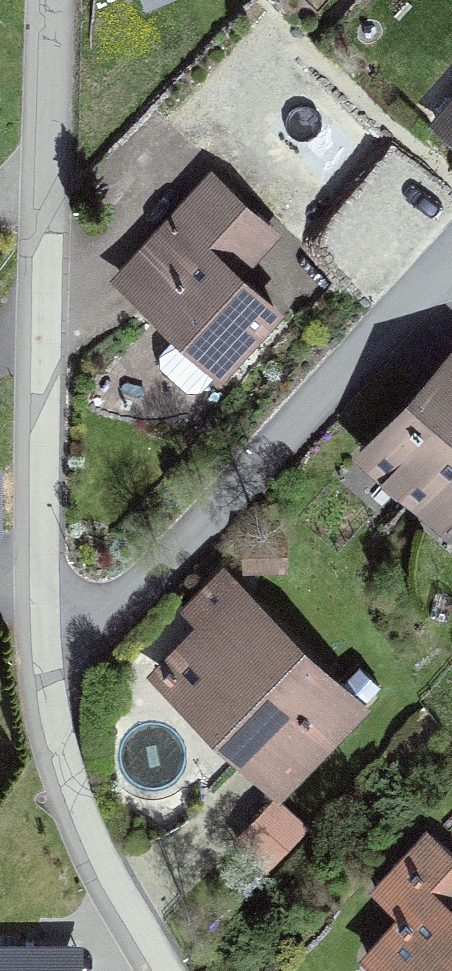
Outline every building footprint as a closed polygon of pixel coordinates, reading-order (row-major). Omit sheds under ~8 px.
[(437,122),(451,135),(451,105),(437,122)] [(160,367),(186,392),(200,391),(275,310),(234,273),(271,232),(212,179),(168,227),(198,253),(151,305),(179,332),(159,353),(160,367)] [(441,520),(451,508),(451,375),(431,398),(424,392),(367,452),(441,520)] [(185,608),(205,628),(161,673),(279,787),(356,708),(221,576),(217,576),(185,608)] [(241,840),(267,865),(301,829),(276,804),(241,840)] [(446,907),(451,901),(451,858),(429,837),(400,868),(427,893),(368,958),(383,970),(451,970),(451,913),(446,907)] [(0,948),(0,970),(40,970),(40,948),(0,948)]
